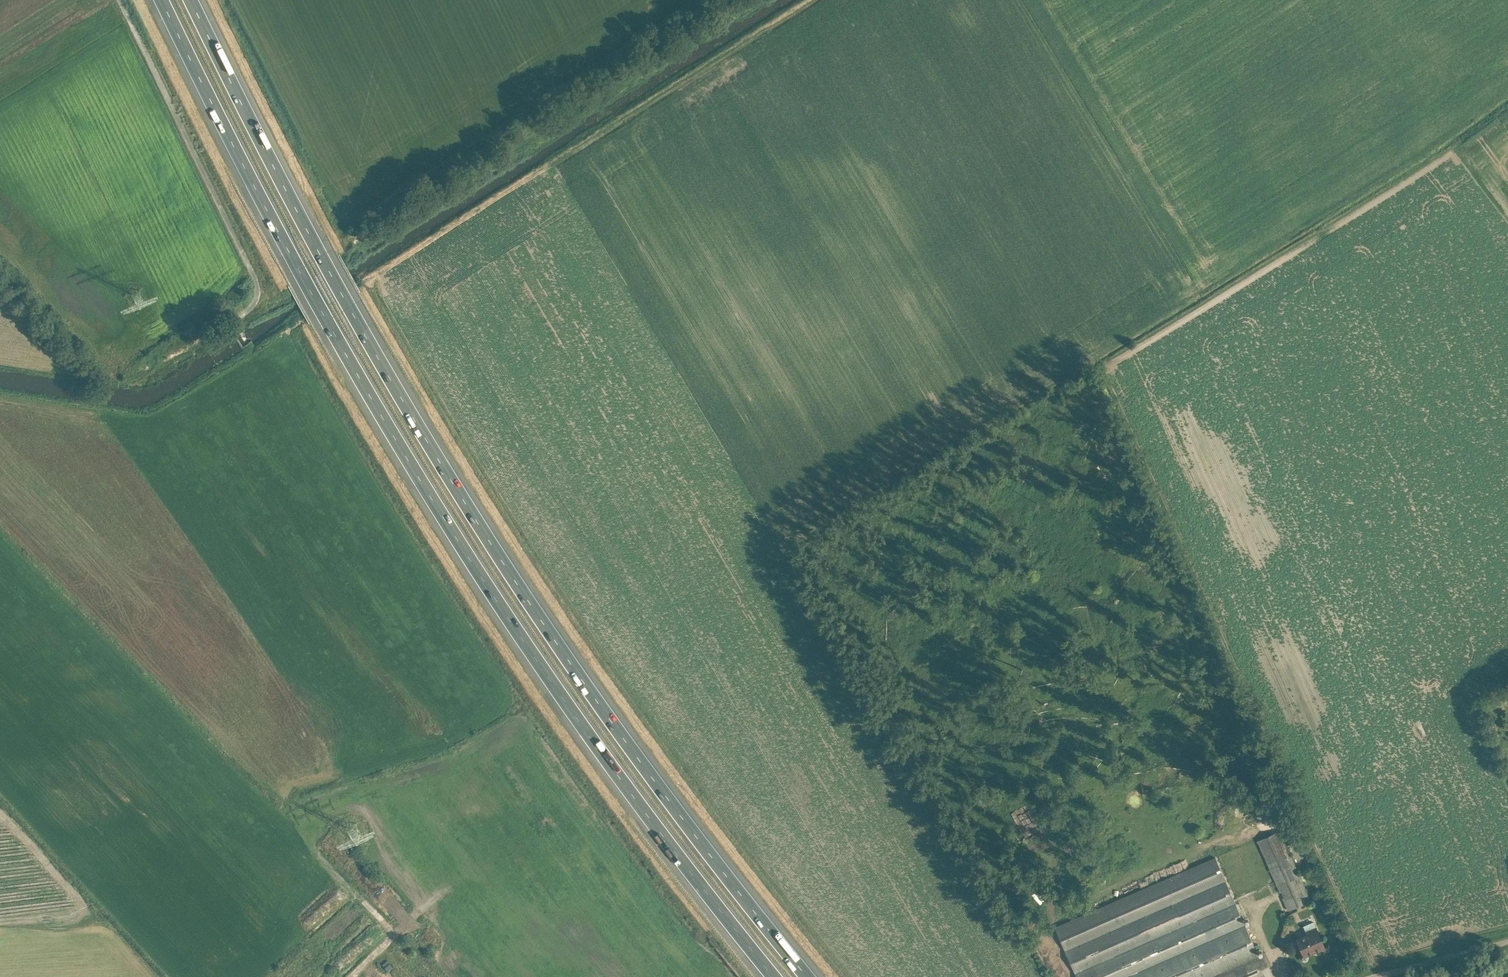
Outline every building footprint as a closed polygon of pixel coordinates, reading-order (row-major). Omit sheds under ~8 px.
[(1257,840),(1288,909),(1310,900),(1280,830),(1257,840)] [(1078,976),(1269,976),(1274,975),(1270,966),(1263,953),(1258,955),(1235,902),(1213,852),(1054,921),(1076,972),(1078,976)] [(1301,946),(1305,955),(1325,946),(1319,934),(1317,930),(1297,938),(1301,946)]
